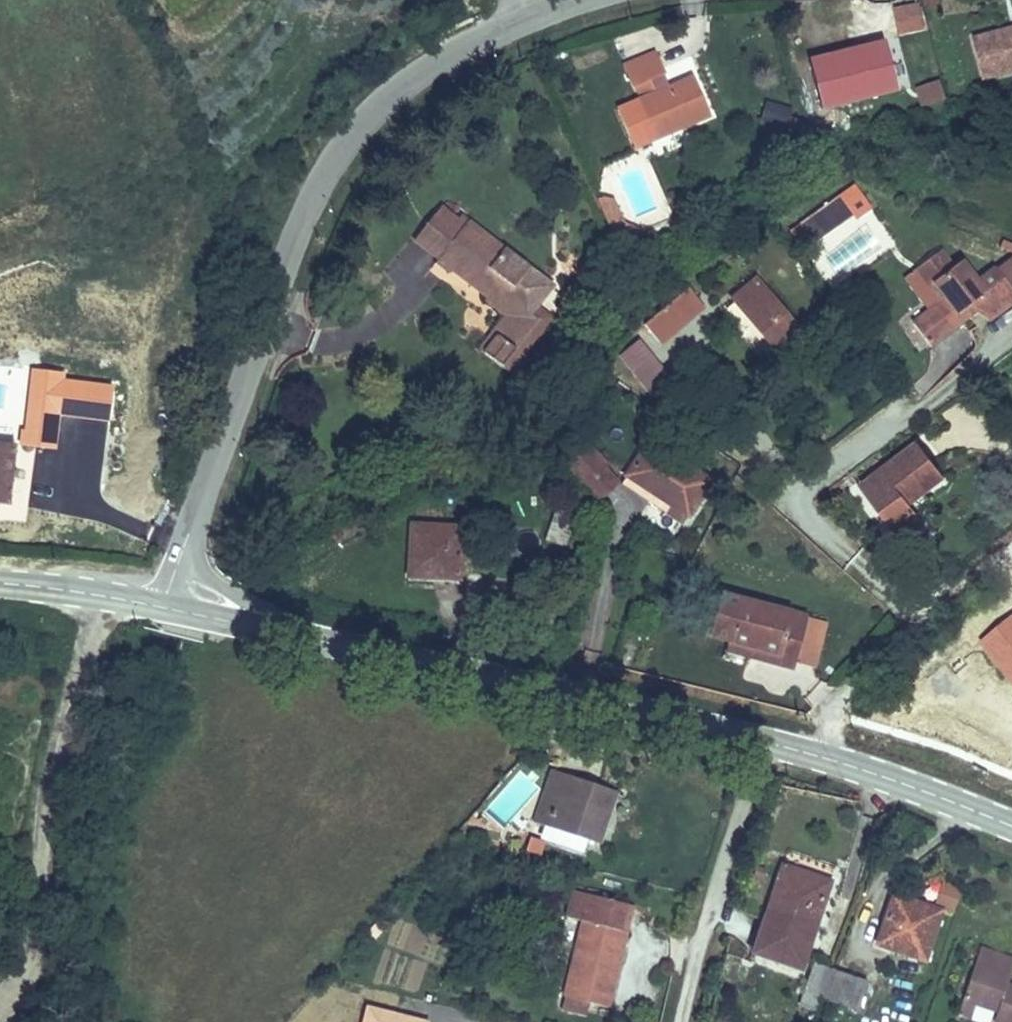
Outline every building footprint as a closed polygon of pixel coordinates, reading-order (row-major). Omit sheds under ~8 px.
[(890,3),(897,35),(924,29),(918,0),(904,0),(890,3)] [(963,19),(973,60),(1011,52),(1011,8),(963,19)] [(827,89),(894,69),(881,26),(815,45),(827,89)] [(672,113),(703,96),(683,60),(649,78),(642,65),(658,57),(646,36),(611,56),(622,75),(628,71),(635,86),(629,89),(645,118),(668,106),(672,113)] [(915,85),(920,105),(945,98),(940,78),(915,85)] [(784,127),(790,106),(766,100),(760,120),(784,127)] [(617,205),(604,180),(598,178),(589,181),(610,224),(634,215),(633,211),(617,205)] [(813,242),(852,215),(838,197),(800,224),(813,242)] [(448,255),(483,281),(487,275),(500,284),(520,256),(459,210),(454,217),(429,198),(409,225),(435,245),(430,252),(443,261),(448,255)] [(929,292),(916,304),(898,320),(917,340),(960,301),(956,296),(969,285),(942,255),(937,259),(922,243),(895,268),(910,285),(917,278),(929,292)] [(889,273),(916,304),(929,292),(917,278),(910,285),(895,268),(889,273)] [(515,295),(500,284),(487,275),(483,281),(478,288),(505,309),(515,295)] [(796,329),(755,279),(732,298),(772,348),(796,329)] [(693,283),(649,318),(666,336),(708,302),(693,283)] [(515,295),(505,309),(476,347),(493,359),(531,307),(515,295)] [(523,338),(499,361),(507,369),(531,346),(523,338)] [(646,393),(668,373),(636,338),(614,358),(646,393)] [(21,425),(20,438),(57,444),(62,413),(34,408),(32,420),(25,419),(24,425),(21,425)] [(553,449),(575,476),(596,458),(602,454),(580,427),(553,449)] [(0,440),(0,502),(9,503),(18,442),(0,440)] [(658,533),(696,495),(644,443),(606,481),(658,533)] [(937,478),(909,444),(851,493),(896,545),(921,525),(905,505),(937,478)] [(588,492),(609,474),(596,458),(575,476),(588,492)] [(579,550),(587,524),(573,519),(574,516),(554,510),(545,539),(566,546),(579,550)] [(463,591),(476,539),(424,525),(411,577),(463,591)] [(701,646),(718,651),(767,664),(764,675),(786,681),(800,628),(712,605),(701,646)] [(767,664),(718,651),(715,662),(764,675),(767,664)] [(588,837),(598,793),(544,777),(527,821),(537,826),(536,841),(572,851),(577,835),(588,837)] [(536,844),(521,839),(516,851),(531,856),(536,844)] [(739,944),(773,957),(787,920),(799,922),(814,881),(768,865),(739,944)] [(611,928),(616,902),(561,888),(554,916),(569,920),(549,1007),(573,1014),(576,1001),(601,1007),(619,930),(611,928)] [(930,910),(936,897),(920,890),(914,904),(930,910)] [(899,959),(918,911),(872,893),(853,941),(899,959)] [(628,904),(616,902),(611,928),(619,930),(623,930),(628,904)] [(787,920),(773,957),(785,961),(799,922),(787,920)] [(991,981),(999,958),(963,943),(944,992),(979,1006),(975,1017),(989,1021),(1011,1021),(1011,989),(991,981)] [(849,962),(802,945),(776,1004),(791,1010),(804,978),(837,992),(849,962)] [(367,1007),(363,1021),(421,1021),(367,1007)]
